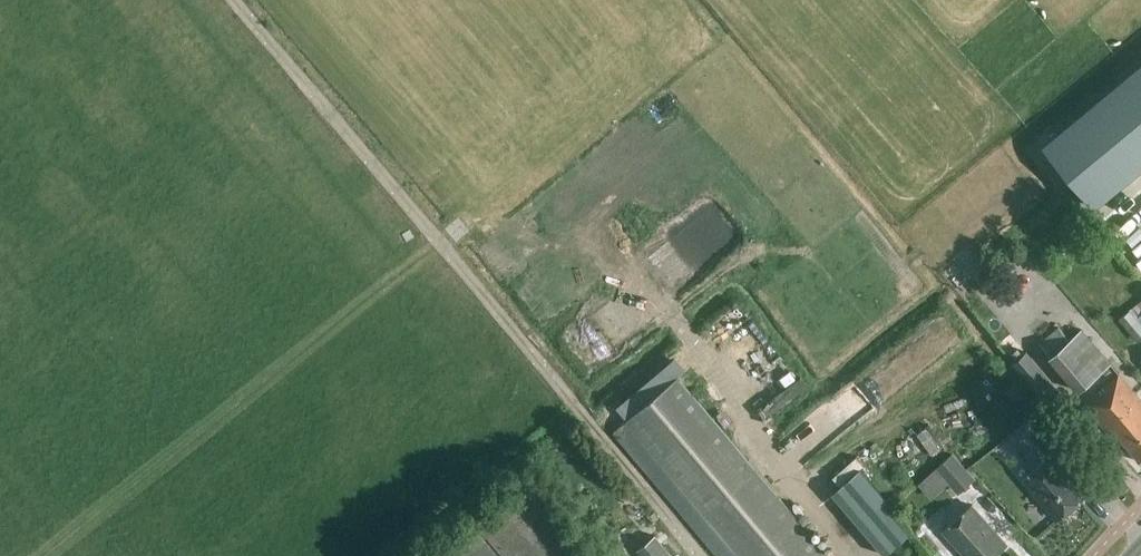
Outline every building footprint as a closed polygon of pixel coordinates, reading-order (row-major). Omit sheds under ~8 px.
[(1043,144),(1096,209),(1140,171),(1140,64),(1043,144)] [(1069,270),(1064,264),(1054,272),(1060,279),(1069,270)] [(1059,327),(1039,343),(1050,356),(1048,358),(1077,392),(1111,364),(1082,329),(1070,340),(1059,327)] [(1046,404),(1061,391),(1027,351),(1011,365),(1046,404)] [(1137,456),(1140,461),(1140,400),(1119,373),(1084,404),(1107,433),(1113,428),(1137,456)] [(810,532),(817,525),(797,502),(790,508),(715,420),(722,414),(706,395),(698,401),(679,378),(629,421),(615,433),(718,555),(831,555),(810,532)] [(1048,451),(1063,440),(1044,417),(1029,428),(1048,451)] [(959,493),(974,479),(952,454),(937,468),(959,493)] [(1057,520),(1087,495),(1053,455),(1023,479),(1057,520)] [(860,470),(833,493),(838,499),(886,555),(909,535),(882,503),(886,500),(860,470)] [(528,480),(477,522),(448,545),(436,555),(592,555),(528,480)] [(1007,544),(972,505),(943,530),(966,555),(994,555),(1007,544)] [(640,555),(670,555),(653,537),(636,551),(640,555)]
